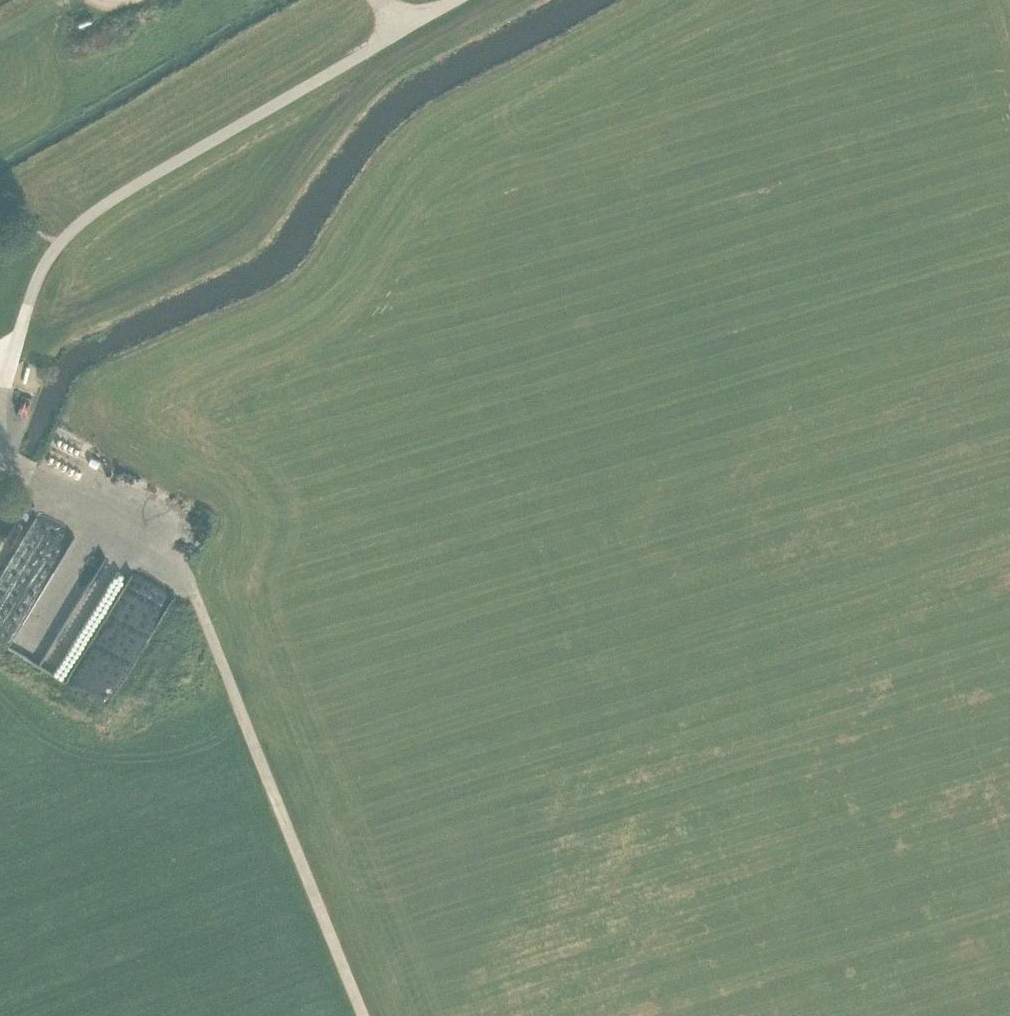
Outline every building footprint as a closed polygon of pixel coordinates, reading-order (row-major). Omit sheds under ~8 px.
[(114,543),(74,609),(69,608),(46,594),(22,634),(21,637),(47,653),(48,645),(65,617),(60,642),(81,647),(90,632),(92,623),(108,626),(111,620),(119,625),(141,629),(117,615),(111,614),(113,601),(128,577),(132,554),(114,543)]
